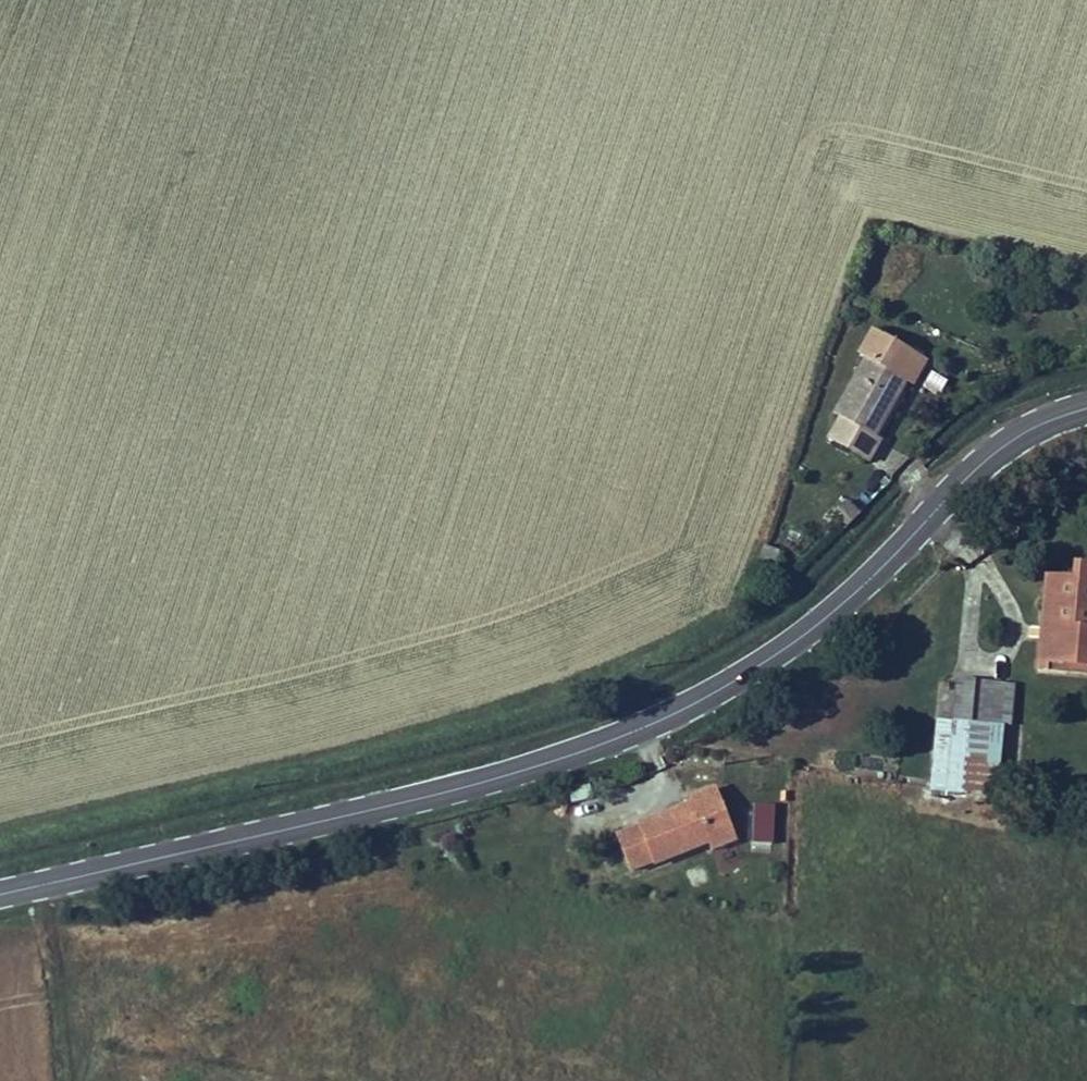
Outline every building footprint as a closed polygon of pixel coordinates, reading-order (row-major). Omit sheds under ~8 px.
[(839,400),(827,422),(867,445),(878,427),(872,423),(904,365),(866,344),(834,396),(839,400)] [(828,519),(847,530),(858,511),(839,500),(828,519)] [(1052,650),(1086,654),(1086,570),(1061,568),(1052,650)] [(965,667),(953,778),(968,779),(976,710),(1002,712),(995,782),(1006,784),(1018,672),(965,667)] [(697,795),(646,815),(661,856),(716,835),(718,843),(743,834),(722,781),(703,788),(697,795)] [(762,797),(760,834),(779,836),(782,798),(762,797)] [(734,845),(714,848),(717,868),(736,866),(734,845)]
